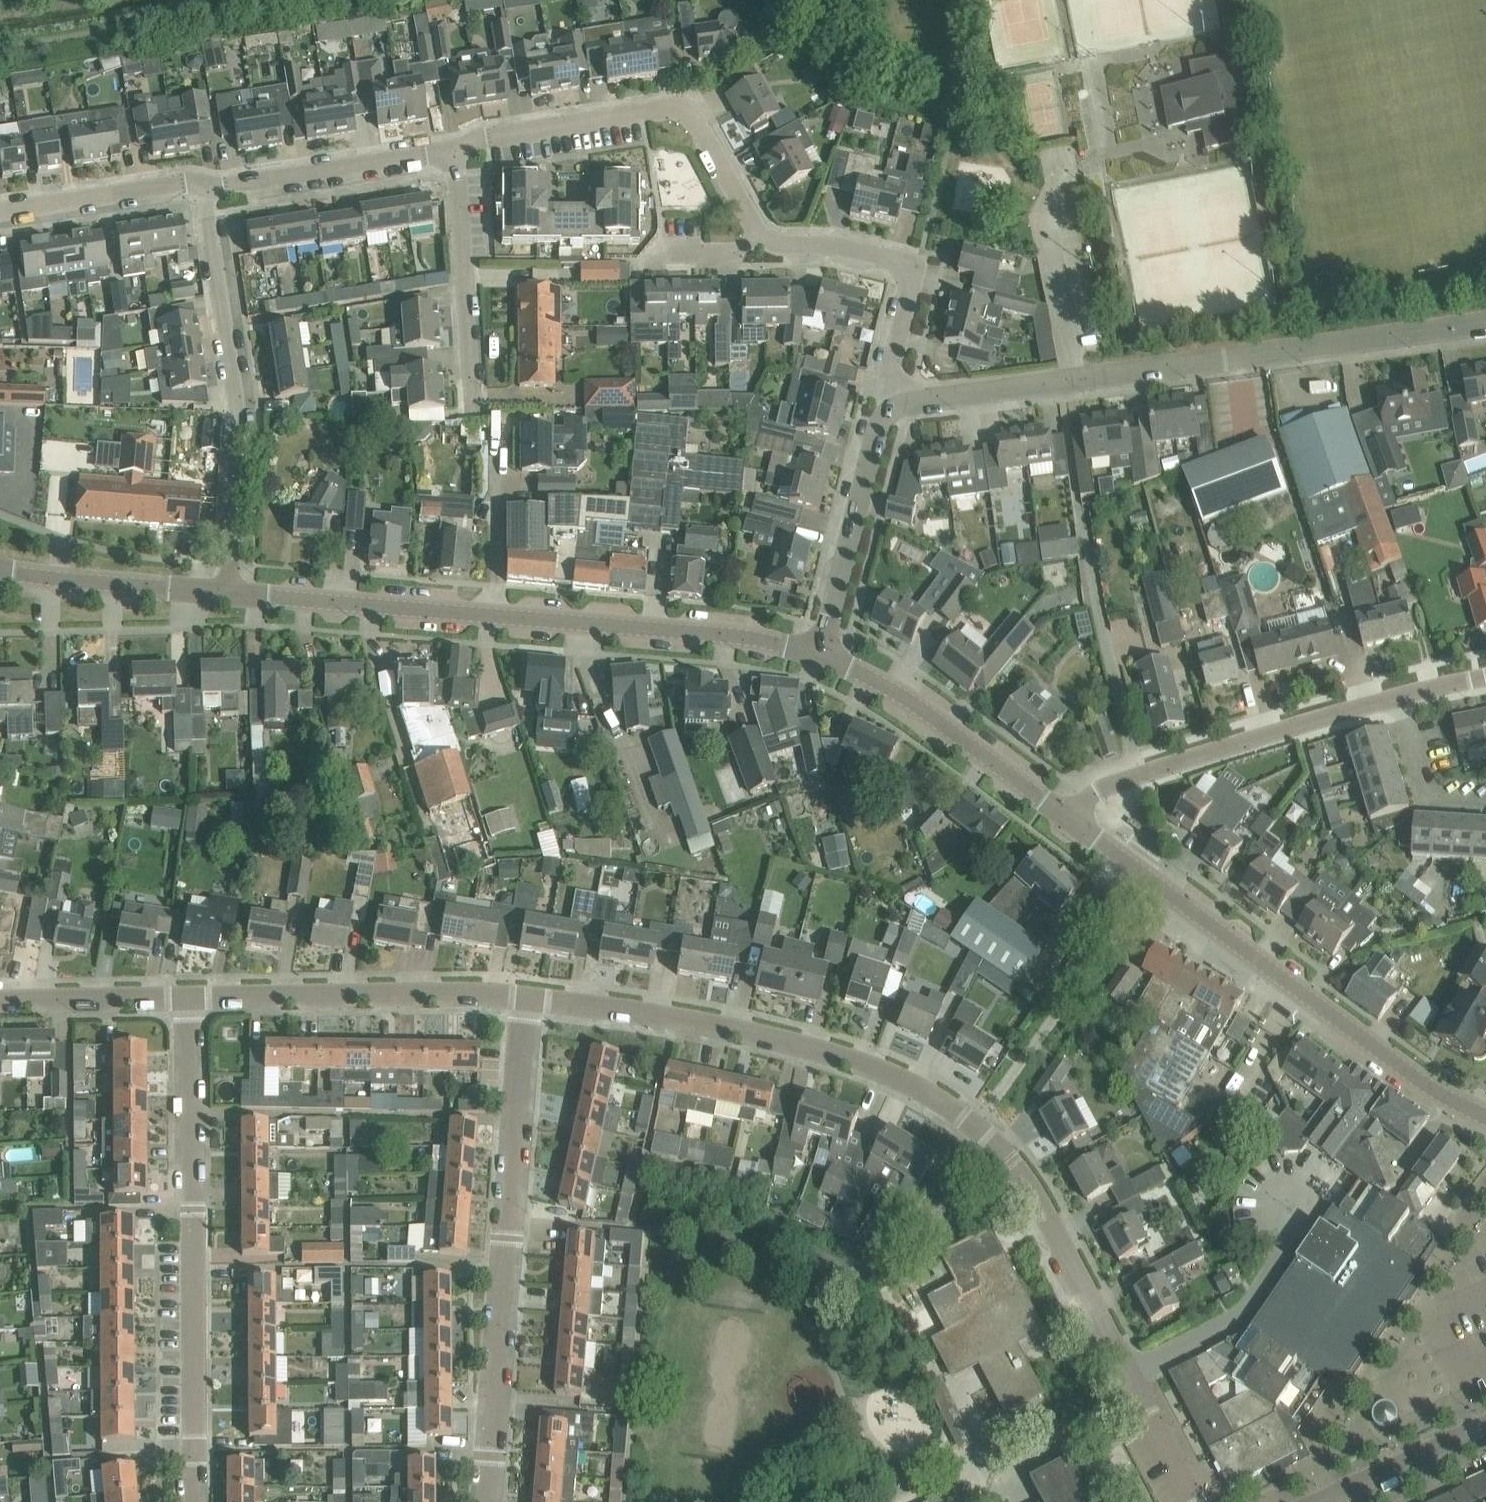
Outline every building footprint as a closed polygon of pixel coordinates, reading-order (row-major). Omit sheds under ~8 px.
[(466,12),(504,6),(503,0),(464,0),(466,12)] [(505,10),(518,8),(517,0),(503,0),(505,10)] [(680,27),(694,24),(691,3),(677,6),(680,27)] [(450,4),(426,7),(427,13),(428,13),(428,18),(433,18),(452,15),(450,4)] [(699,61),(711,59),(717,70),(745,54),(733,33),(734,32),(736,30),(737,28),(738,24),(737,21),(736,18),(733,16),(730,15),(726,15),(722,16),(720,18),(718,21),(718,23),(718,24),(694,29),(696,41),(699,61)] [(665,18),(639,23),(624,25),(632,80),(657,76),(653,49),(668,46),(669,51),(670,50),(665,18)] [(363,20),(349,22),(352,38),(365,36),(363,20)] [(349,22),(315,28),(318,44),(352,38),(349,22)] [(429,25),(430,30),(435,64),(447,62),(449,61),(443,23),(434,24),(429,25)] [(512,51),(508,25),(508,24),(494,26),(498,54),(512,51)] [(624,25),(608,28),(582,32),(583,38),(589,72),(590,72),(588,59),(603,57),(608,84),(632,80),(624,25)] [(420,39),(417,40),(421,64),(421,66),(435,64),(430,30),(422,31),(419,36),(420,39)] [(288,32),(279,34),(281,44),(290,43),(288,32)] [(514,59),(517,78),(528,77),(532,96),(555,92),(549,53),(546,37),(535,39),(532,43),(533,46),(512,50),(514,59)] [(562,42),(564,51),(549,53),(555,92),(579,89),(576,69),(586,67),(587,72),(589,72),(583,38),(562,42)] [(486,51),(473,53),(480,97),(481,104),(508,100),(507,92),(505,80),(502,61),(491,62),(490,53),(486,51)] [(223,52),(207,55),(209,70),(225,68),(223,52)] [(457,68),(448,69),(450,81),(452,89),(455,109),(481,104),(480,97),(473,53),(460,55),(456,60),(457,68)] [(142,61),(133,62),(132,54),(121,56),(124,77),(144,74),(142,61)] [(1244,101),(1235,54),(1190,63),(1194,83),(1161,89),(1169,128),(1186,125),(1188,134),(1203,132),(1206,150),(1244,142),(1237,103),(1244,101)] [(363,97),(361,87),(372,86),(379,129),(403,125),(396,85),(384,87),(380,61),(356,65),(361,95),(362,97),(363,97)] [(405,62),(393,64),(396,85),(403,125),(426,121),(417,65),(406,67),(405,62)] [(336,84),(335,78),(322,80),(332,137),(355,133),(349,97),(361,95),(356,65),(345,67),(347,82),(336,84)] [(299,67),(285,69),(287,86),(293,127),(294,127),(293,122),(305,120),(308,140),(332,137),(322,80),(310,82),(311,88),(302,89),(299,67)] [(13,88),(48,82),(46,69),(11,74),(13,88)] [(738,108),(750,130),(753,129),(755,134),(769,126),(767,122),(779,114),(759,78),(726,96),(734,110),(738,108)] [(287,86),(251,92),(254,107),(260,148),(282,145),(278,120),(291,118),(292,127),(293,127),(287,86)] [(224,138),(222,129),(235,127),(239,152),(260,148),(254,107),(243,109),(241,94),(216,98),(222,139),(224,138)] [(205,95),(169,101),(168,101),(178,157),(192,154),(191,150),(201,148),(196,122),(208,120),(209,120),(206,100),(205,95)] [(150,136),(153,156),(163,154),(163,159),(178,157),(168,101),(169,101),(168,99),(153,101),(154,109),(134,113),(134,118),(139,144),(141,144),(140,138),(150,136)] [(835,107),(828,123),(831,124),(844,129),(846,130),(852,114),(835,107)] [(131,148),(125,109),(90,114),(96,154),(97,162),(110,160),(111,163),(121,161),(119,148),(129,146),(130,148),(131,148)] [(786,129),(799,121),(792,111),(779,118),(786,129)] [(97,162),(96,154),(90,114),(54,120),(60,157),(72,155),(74,168),(84,167),(84,164),(97,162)] [(62,168),(60,157),(54,120),(19,125),(25,163),(36,161),(38,174),(48,172),(48,170),(62,168)] [(763,162),(779,191),(812,173),(802,156),(814,149),(799,122),(766,140),(767,141),(773,138),(781,153),(763,162)] [(25,163),(19,125),(0,128),(0,166),(1,166),(3,179),(13,178),(12,175),(27,173),(25,163)] [(845,173),(840,192),(841,192),(843,187),(856,190),(850,215),(874,221),(875,217),(875,216),(882,181),(884,176),(873,173),(876,163),(848,157),(845,173)] [(875,216),(875,217),(897,223),(899,217),(900,212),(906,189),(925,194),(932,164),(910,159),(905,176),(899,175),(885,171),(884,176),(882,181),(875,216)] [(495,210),(495,221),(502,221),(502,230),(502,245),(522,245),(536,245),(559,245),(559,258),(581,258),(581,245),(606,245),(619,245),(639,245),(640,221),(646,221),(646,209),(646,200),(646,199),(639,199),(639,175),(605,175),(592,175),(592,203),(596,203),(596,209),(571,209),(545,209),(545,203),(549,203),(549,175),(536,175),(502,175),(502,177),(502,188),(502,199),(495,199),(495,210)] [(433,226),(427,194),(405,198),(410,230),(433,226)] [(410,230),(405,198),(382,202),(387,234),(410,230)] [(382,202),(359,205),(359,210),(365,237),(387,234),(382,202)] [(365,237),(359,210),(337,214),(343,245),(366,242),(365,237)] [(315,217),(315,212),(292,216),(297,248),(319,245),(316,221),(315,217)] [(343,245),(337,214),(315,217),(316,221),(319,245),(320,249),(343,245)] [(297,248),(292,216),(269,220),(277,267),(289,265),(286,250),(297,248)] [(189,263),(182,220),(161,223),(166,258),(177,256),(179,264),(189,263)] [(269,220),(246,224),(251,256),(262,254),(264,269),(277,267),(269,220)] [(166,258),(161,223),(138,227),(144,270),(155,268),(153,260),(166,258)] [(119,249),(123,273),(124,278),(145,275),(144,270),(138,227),(116,230),(119,249)] [(91,236),(90,234),(81,235),(82,243),(88,283),(89,287),(101,285),(100,281),(109,280),(102,234),(91,236)] [(72,239),(61,241),(68,286),(88,283),(82,243),(81,235),(71,237),(72,239)] [(68,286),(61,241),(50,242),(50,240),(41,242),(46,278),(48,289),(68,286)] [(31,243),(31,245),(20,247),(25,281),(46,278),(41,242),(31,243)] [(964,249),(958,272),(964,274),(980,278),(977,290),(996,294),(1015,299),(1020,278),(998,272),(1001,258),(964,249)] [(4,294),(4,297),(16,295),(14,283),(13,278),(10,258),(0,259),(0,295),(4,294)] [(594,265),(594,285),(618,285),(618,265),(594,265)] [(420,291),(427,290),(425,278),(418,279),(420,291)] [(397,295),(420,291),(418,279),(395,283),(397,295)] [(124,283),(110,285),(115,317),(118,317),(129,315),(124,283)] [(376,298),(397,295),(395,283),(373,286),(376,298)] [(172,303),(195,299),(192,284),(170,288),(171,295),(172,303)] [(813,320),(810,329),(822,332),(823,328),(827,329),(835,331),(844,296),(846,290),(822,284),(821,289),(821,290),(817,305),(813,320)] [(767,327),(766,285),(741,285),(741,322),(729,322),(729,326),(730,347),(742,347),(741,328),(767,327)] [(789,320),(789,285),(766,285),(767,327),(785,327),(784,346),(799,348),(802,322),(789,320)] [(376,298),(373,286),(350,290),(352,302),(376,298)] [(630,301),(631,345),(669,344),(668,286),(644,287),(644,301),(630,301)] [(696,321),(695,286),(668,286),(669,344),(679,344),(679,318),(684,318),(684,321),(696,321)] [(719,318),(719,286),(695,286),(696,321),(696,327),(707,327),(707,318),(719,318)] [(560,327),(559,309),(559,289),(519,289),(520,327),(560,327)] [(328,306),(352,302),(350,290),(326,294),(328,306)] [(844,296),(835,331),(846,334),(849,323),(861,326),(868,296),(846,290),(844,296)] [(307,310),(328,306),(326,294),(305,297),(307,310)] [(952,296),(946,320),(950,321),(952,321),(982,327),(986,328),(995,331),(998,318),(1000,318),(1002,310),(1025,316),(1033,318),(1034,318),(1037,304),(1028,302),(1015,299),(996,294),(993,306),(988,305),(971,300),(952,296)] [(172,303),(171,295),(148,298),(149,303),(150,312),(172,308),(172,303)] [(284,314),(307,310),(305,297),(282,301),(284,314)] [(266,317),(284,314),(282,301),(264,304),(266,317)] [(437,307),(433,307),(402,309),(403,331),(438,328),(437,307)] [(148,312),(150,324),(151,334),(162,332),(164,345),(199,340),(196,317),(174,320),(172,308),(150,312),(148,312)] [(350,335),(360,333),(358,321),(348,323),(350,335)] [(950,321),(944,343),(950,345),(960,347),(979,352),(975,365),(989,369),(994,349),(1000,351),(1004,333),(997,331),(995,331),(986,328),(982,327),(952,321),(950,321)] [(301,349),(297,326),(265,331),(268,354),(301,349)] [(333,344),(345,342),(343,326),(330,328),(333,344)] [(729,326),(715,327),(715,365),(730,365),(730,347),(729,326)] [(560,327),(520,327),(520,387),(554,387),(554,359),(560,359),(560,327)] [(367,350),(368,364),(402,361),(401,351),(439,348),(438,328),(403,331),(392,331),(393,348),(367,350)] [(45,329),(28,332),(29,342),(54,343),(54,330),(45,329)] [(54,343),(71,344),(71,330),(54,330),(54,343)] [(86,344),(87,331),(77,330),(77,344),(86,344)] [(86,344),(95,344),(96,331),(87,331),(86,344)] [(360,333),(350,335),(352,348),(362,346),(360,333)] [(102,351),(102,356),(120,353),(118,339),(102,342),(102,351)] [(165,350),(145,353),(148,372),(157,371),(157,373),(203,365),(199,340),(164,345),(165,350)] [(336,367),(349,365),(345,342),(333,344),(336,367)] [(304,372),(301,349),(268,354),(272,377),(304,372)] [(120,353),(102,356),(105,371),(102,372),(104,381),(116,379),(115,372),(125,370),(122,352),(120,353)] [(834,381),(841,358),(829,355),(827,364),(824,378),(834,381)] [(822,377),(824,378),(827,364),(806,359),(803,372),(822,377)] [(157,373),(159,382),(170,381),(172,393),(161,394),(162,404),(195,405),(193,390),(207,388),(203,365),(157,373)] [(351,380),(349,365),(336,367),(339,385),(350,384),(351,380)] [(1463,370),(1468,395),(1469,405),(1470,405),(1485,402),(1485,369),(1478,371),(1477,367),(1463,370)] [(441,368),(406,371),(406,373),(390,374),(391,393),(442,389),(441,368)] [(304,372),(272,377),(275,400),(321,393),(317,370),(304,372)] [(803,372),(799,385),(807,387),(815,389),(815,388),(816,382),(822,383),(824,378),(822,377),(803,372)] [(1403,388),(1379,393),(1380,400),(1382,408),(1384,417),(1386,427),(1396,426),(1424,420),(1424,421),(1425,422),(1425,423),(1425,424),(1426,425),(1427,425),(1427,426),(1428,427),(1429,427),(1430,428),(1431,428),(1431,429),(1432,429),(1433,429),(1434,429),(1435,429),(1436,429),(1437,429),(1438,429),(1439,429),(1440,428),(1441,428),(1442,427),(1443,427),(1443,426),(1444,425),(1445,424),(1445,423),(1446,422),(1446,421),(1446,420),(1446,419),(1446,418),(1446,417),(1446,416),(1442,395),(1429,398),(1427,391),(1426,391),(1424,377),(1402,381),(1403,388)] [(101,383),(101,394),(106,394),(113,395),(112,406),(112,407),(131,408),(131,378),(101,383)] [(585,382),(585,408),(636,408),(636,382),(585,382)] [(802,409),(802,410),(834,418),(842,420),(848,396),(845,395),(831,392),(815,388),(815,389),(807,387),(802,409)] [(46,390),(0,388),(0,405),(45,407),(46,390)] [(697,411),(697,393),(697,388),(669,388),(669,396),(669,411),(697,411)] [(391,393),(393,406),(408,405),(409,413),(444,410),(442,389),(391,393)] [(731,410),(730,396),(730,392),(697,393),(697,411),(731,410)] [(101,406),(112,406),(113,395),(106,394),(101,394),(101,406)] [(367,395),(351,395),(353,419),(368,420),(367,395)] [(669,411),(669,396),(637,396),(637,411),(669,411)] [(750,410),(750,406),(755,396),(730,396),(731,410),(750,410)] [(1197,418),(1194,398),(1172,401),(1177,440),(1197,438),(1200,463),(1217,457),(1211,412),(1209,412),(1210,416),(1197,418)] [(1141,426),(1141,422),(1140,422),(1141,434),(1147,483),(1162,477),(1157,443),(1177,440),(1172,401),(1149,404),(1152,424),(1141,426)] [(10,419),(39,420),(39,407),(11,406),(10,419)] [(758,407),(750,406),(750,410),(748,433),(758,435),(798,445),(802,432),(763,422),(765,416),(758,407)] [(799,408),(794,430),(802,432),(801,434),(807,435),(816,438),(826,440),(836,443),(842,420),(834,418),(802,410),(802,409),(799,408)] [(601,410),(602,433),(634,432),(633,409),(601,410)] [(1367,557),(1376,554),(1382,569),(1390,566),(1402,561),(1383,508),(1375,487),(1372,481),(1352,428),(1347,413),(1282,433),(1288,452),(1319,545),(1357,531),(1367,557)] [(1130,435),(1127,415),(1105,418),(1111,457),(1113,472),(1133,469),(1135,487),(1147,483),(1141,434),(1130,435)] [(548,503),(548,508),(506,507),(510,592),(612,596),(614,556),(597,556),(598,532),(628,534),(661,535),(664,500),(681,502),(682,491),(699,493),(742,498),(745,464),(685,457),(689,420),(638,416),(629,503),(586,502),(548,503)] [(1472,416),(1453,420),(1459,449),(1478,446),(1472,416)] [(1082,497),(1088,497),(1096,495),(1091,460),(1111,457),(1105,418),(1083,421),(1086,442),(1075,443),(1075,439),(1074,439),(1082,497)] [(13,474),(14,433),(2,432),(3,422),(0,421),(0,474),(13,474)] [(574,496),(574,478),(567,478),(567,471),(579,471),(584,464),(584,422),(566,422),(566,430),(551,430),(551,428),(522,429),(522,472),(546,471),(546,478),(539,478),(539,496),(574,496)] [(223,425),(204,423),(202,450),(220,451),(223,425)] [(433,424),(414,424),(415,436),(417,440),(421,443),(428,440),(432,435),(433,424)] [(1044,436),(1043,427),(1023,430),(1027,468),(1031,467),(1032,478),(1056,474),(1056,479),(1070,477),(1065,436),(1052,438),(1052,435),(1044,436)] [(1004,441),(996,442),(997,445),(984,447),(985,453),(988,472),(1001,470),(1001,471),(1027,468),(1023,430),(1002,432),(1004,441)] [(758,435),(754,449),(794,460),(798,445),(758,435)] [(158,440),(122,437),(118,474),(125,475),(143,476),(146,450),(157,451),(158,440)] [(1389,439),(1366,447),(1377,478),(1386,475),(1400,470),(1389,439)] [(1245,445),(1236,444),(1236,452),(1184,472),(1205,526),(1287,495),(1267,441),(1245,449),(1245,445)] [(965,453),(964,444),(944,447),(949,484),(951,499),(990,494),(987,472),(988,472),(985,453),(973,455),(972,452),(965,453)] [(906,464),(896,502),(891,501),(886,519),(913,526),(920,498),(923,498),(922,487),(949,484),(944,447),(923,449),(924,458),(917,459),(918,462),(906,464)] [(830,466),(801,458),(798,470),(787,467),(784,479),(824,489),(830,466)] [(1463,461),(1442,465),(1446,490),(1468,486),(1463,461)] [(765,486),(781,490),(793,493),(790,505),(818,512),(824,489),(784,479),(768,475),(765,486)] [(1114,478),(1100,480),(1102,498),(1116,493),(1114,478)] [(124,482),(80,479),(77,518),(199,528),(202,494),(168,491),(168,486),(145,484),(124,482)] [(295,509),(293,536),(325,538),(327,515),(329,512),(344,513),(347,479),(337,479),(330,490),(323,486),(309,510),(295,509)] [(418,486),(417,506),(422,506),(442,507),(443,495),(444,495),(444,494),(444,493),(443,493),(443,492),(443,491),(442,491),(442,490),(441,489),(440,489),(438,488),(418,486)] [(680,506),(697,507),(699,493),(682,491),(681,502),(680,506)] [(364,532),(366,494),(349,493),(346,531),(364,532)] [(751,515),(779,522),(784,503),(756,495),(751,515)] [(678,536),(680,506),(681,502),(664,500),(661,535),(678,536)] [(422,506),(421,520),(441,521),(443,521),(443,520),(441,519),(442,507),(422,506)] [(1412,509),(1392,514),(1397,532),(1406,530),(1412,509)] [(371,546),(370,566),(397,568),(398,560),(399,545),(408,546),(410,526),(411,513),(393,511),(392,517),(374,516),(371,546)] [(740,512),(738,532),(743,534),(755,536),(753,544),(773,550),(776,539),(794,543),(798,527),(779,522),(751,515),(748,514),(740,512)] [(440,552),(438,572),(443,573),(444,576),(452,577),(454,574),(468,575),(468,568),(470,555),(473,523),(443,520),(443,521),(442,527),(440,552)] [(1464,528),(1464,529),(1466,528),(1470,538),(1485,533),(1485,530),(1483,521),(1464,528)] [(692,530),(686,530),(684,549),(677,548),(672,597),(700,600),(705,551),(717,553),(719,530),(693,527),(692,530)] [(628,534),(598,532),(597,556),(614,556),(612,596),(650,594),(652,555),(627,554),(628,534)] [(1485,568),(1485,533),(1470,538),(1467,540),(1478,571),(1485,568)] [(773,550),(765,581),(783,586),(784,582),(800,586),(810,547),(802,545),(794,543),(776,539),(773,550)] [(1078,556),(1075,540),(1041,544),(1044,561),(1065,558),(1078,556)] [(935,571),(953,584),(934,610),(953,625),(988,578),(944,554),(935,571)] [(1402,561),(1390,566),(1397,584),(1409,580),(1402,561)] [(1457,581),(1464,600),(1469,599),(1478,629),(1485,627),(1485,583),(1483,573),(1457,581)] [(1202,582),(1207,597),(1201,599),(1209,625),(1232,618),(1222,584),(1219,576),(1202,582)] [(1148,582),(1149,586),(1146,587),(1162,648),(1182,643),(1187,641),(1170,581),(1166,582),(1165,577),(1148,582)] [(1263,634),(1256,611),(1245,577),(1222,584),(1232,618),(1240,642),(1263,634)] [(1383,613),(1375,582),(1351,595),(1357,620),(1364,648),(1390,642),(1383,613)] [(1390,590),(1395,610),(1383,613),(1390,642),(1415,635),(1407,607),(1402,587),(1390,590)] [(875,622),(900,635),(898,637),(911,644),(927,614),(889,594),(875,622)] [(1326,609),(1297,616),(1301,630),(1253,642),(1262,675),(1338,656),(1326,609)] [(936,664),(970,692),(990,668),(1000,677),(1013,661),(1036,632),(1016,616),(992,645),(968,626),(959,638),(958,637),(936,664)] [(1228,640),(1214,643),(1218,659),(1203,663),(1209,688),(1239,680),(1228,640)] [(445,683),(437,682),(437,685),(447,710),(460,711),(476,713),(477,705),(479,685),(468,684),(471,654),(448,652),(448,657),(447,665),(445,683)] [(1169,659),(1139,667),(1155,732),(1185,725),(1169,659)] [(527,680),(525,692),(541,694),(537,734),(574,737),(577,716),(557,714),(559,695),(561,695),(562,683),(564,663),(528,660),(528,663),(527,680)] [(262,693),(250,693),(250,694),(250,715),(250,726),(269,726),(281,726),(286,726),(286,693),(298,693),(298,686),(298,666),(296,666),(296,664),(293,661),(285,661),(283,664),(283,666),(262,666),(262,673),(262,686),(262,693)] [(330,730),(350,730),(349,699),(363,698),(363,665),(325,666),(325,698),(329,698),(330,730)] [(434,665),(397,665),(397,671),(398,711),(400,711),(413,753),(455,740),(447,710),(437,685),(437,682),(434,682),(434,665)] [(205,711),(220,710),(220,715),(239,715),(238,667),(202,668),(203,695),(204,695),(205,711)] [(649,730),(646,695),(652,694),(650,672),(644,673),(643,668),(611,671),(614,702),(615,714),(625,713),(626,718),(630,717),(631,733),(649,730)] [(135,701),(163,700),(163,714),(175,714),(173,669),(172,669),(172,672),(151,673),(151,670),(134,670),(135,701)] [(79,726),(102,726),(109,726),(107,671),(95,672),(95,675),(79,675),(79,672),(78,672),(79,726)] [(29,677),(6,677),(6,682),(7,723),(8,737),(34,736),(32,693),(31,673),(29,673),(29,677)] [(684,701),(684,721),(726,723),(727,712),(731,712),(731,697),(727,697),(727,687),(711,686),(711,678),(689,677),(689,686),(685,685),(685,688),(679,688),(679,701),(684,701)] [(753,682),(751,697),(760,698),(759,707),(752,706),(762,740),(800,729),(801,729),(799,722),(796,711),(796,703),(799,683),(761,679),(761,683),(753,682)] [(1045,694),(1032,684),(1013,708),(1001,723),(1036,752),(1033,755),(1041,762),(1065,733),(1056,727),(1068,712),(1053,699),(1047,706),(1040,700),(1045,694)] [(63,734),(61,694),(44,695),(47,735),(63,734)] [(476,713),(460,711),(468,738),(478,738),(482,737),(483,739),(503,732),(521,727),(514,704),(495,709),(476,715),(476,713)] [(1454,719),(1461,753),(1485,748),(1485,733),(1483,716),(1475,718),(1474,715),(1454,719)] [(1108,716),(1091,722),(1104,760),(1117,755),(1110,735),(1114,734),(1108,716)] [(191,718),(173,718),(174,754),(192,753),(192,744),(191,718)] [(192,744),(206,744),(205,718),(191,718),(192,744)] [(849,751),(842,766),(847,783),(860,779),(862,784),(876,780),(894,789),(902,771),(888,764),(889,760),(898,742),(854,721),(846,739),(845,742),(842,747),(849,751)] [(109,726),(102,726),(103,753),(123,753),(122,725),(109,726)] [(269,726),(250,726),(254,804),(255,804),(256,817),(284,815),(282,781),(271,781),(269,726)] [(750,794),(778,785),(757,729),(730,739),(750,794)] [(674,730),(647,741),(660,776),(670,805),(675,818),(678,818),(702,809),(674,730)] [(1392,751),(1386,731),(1348,742),(1354,762),(1392,751)] [(803,740),(800,741),(808,775),(827,771),(820,736),(819,737),(803,740)] [(1316,773),(1326,770),(1319,751),(1309,754),(1316,773)] [(1398,771),(1392,751),(1354,762),(1360,782),(1398,771)] [(464,799),(452,754),(411,764),(422,809),(464,799)] [(9,759),(0,757),(0,772),(6,773),(10,774),(9,759)] [(345,774),(358,817),(356,818),(366,849),(376,846),(365,814),(380,810),(367,768),(345,774)] [(245,787),(245,771),(225,772),(225,788),(245,787)] [(1404,791),(1398,771),(1360,782),(1367,803),(1404,791)] [(126,803),(126,772),(94,772),(94,803),(126,803)] [(6,773),(3,784),(16,787),(18,776),(10,774),(6,773)] [(1323,793),(1333,790),(1329,776),(1319,779),(1323,793)] [(1181,825),(1192,834),(1205,817),(1215,825),(1238,794),(1219,780),(1205,799),(1195,790),(1177,814),(1175,812),(1169,820),(1179,828),(1181,825)] [(554,785),(541,789),(549,813),(562,809),(554,785)] [(1333,790),(1323,793),(1327,810),(1338,807),(1333,790)] [(1377,835),(1400,827),(1412,814),(1410,810),(1404,791),(1399,793),(1367,803),(1377,835)] [(962,847),(979,861),(989,848),(1008,824),(969,793),(950,817),(971,835),(962,847)] [(1300,793),(1290,816),(1303,821),(1313,799),(1300,793)] [(1222,874),(1224,872),(1227,874),(1232,866),(1230,864),(1244,846),(1232,837),(1254,807),(1238,794),(1215,825),(1224,831),(1203,859),(1222,874)] [(865,800),(848,804),(851,816),(868,811),(865,800)] [(8,833),(23,836),(58,843),(62,819),(26,812),(1,807),(2,801),(0,801),(0,831),(8,833)] [(255,804),(254,804),(233,806),(235,828),(257,827),(256,817),(255,804)] [(189,807),(185,833),(197,835),(199,824),(206,825),(208,810),(189,807)] [(492,839),(516,831),(509,809),(485,818),(492,839)] [(924,838),(944,818),(934,809),(914,829),(924,838)] [(84,811),(70,817),(75,830),(89,824),(84,811)] [(169,826),(179,828),(182,812),(172,811),(169,826)] [(1399,848),(1413,848),(1412,859),(1433,860),(1436,819),(1415,818),(1412,814),(1400,827),(1399,848)] [(1341,816),(1330,819),(1335,834),(1337,838),(1340,842),(1343,843),(1346,843),(1352,842),(1348,830),(1345,831),(1341,816)] [(727,834),(737,829),(733,818),(712,827),(722,855),(732,852),(727,834)] [(1454,862),(1456,821),(1436,819),(1433,860),(1454,862)] [(1474,863),(1477,822),(1456,821),(1454,862),(1474,863)] [(1477,822),(1474,863),(1485,864),(1485,823),(1477,822)] [(536,834),(542,860),(560,855),(554,830),(536,834)] [(3,858),(8,833),(0,831),(0,858),(3,858)] [(1253,872),(1241,888),(1251,895),(1249,897),(1259,905),(1282,874),(1272,866),(1277,858),(1285,847),(1268,834),(1257,850),(1256,849),(1244,865),(1253,872)] [(437,838),(424,841),(438,883),(449,880),(437,838)] [(575,842),(563,842),(564,852),(567,852),(575,852),(576,854),(578,856),(611,861),(610,841),(575,842)] [(1025,865),(985,909),(1019,931),(1031,914),(1025,910),(1034,897),(1056,915),(1080,888),(1038,850),(1025,865)] [(848,853),(826,857),(829,873),(851,868),(848,853)] [(368,900),(376,855),(361,854),(353,898),(368,900)] [(305,900),(312,864),(293,861),(286,897),(305,900)] [(48,900),(45,919),(60,922),(55,944),(55,947),(86,953),(87,946),(89,933),(91,926),(90,926),(93,908),(80,905),(67,903),(71,878),(69,878),(72,865),(56,862),(49,900),(48,900)] [(498,865),(500,881),(519,879),(518,863),(498,865)] [(1298,874),(1292,881),(1282,874),(1259,905),(1268,911),(1270,909),(1279,916),(1291,900),(1300,907),(1315,887),(1298,874)] [(19,879),(0,876),(0,894),(16,896),(19,879)] [(1408,899),(1414,889),(1402,879),(1395,889),(1408,899)] [(1427,899),(1433,891),(1420,881),(1414,889),(1408,899),(1420,909),(1427,899)] [(903,896),(917,888),(913,882),(899,889),(903,896)] [(514,904),(513,909),(510,929),(509,933),(510,933),(511,928),(523,930),(520,951),(546,955),(552,922),(534,919),(540,889),(517,885),(514,904)] [(1309,913),(1297,929),(1306,936),(1304,939),(1314,946),(1347,904),(1346,903),(1335,895),(1332,899),(1315,887),(1300,907),(1309,913)] [(575,892),(570,925),(552,922),(546,955),(573,960),(576,940),(590,942),(590,939),(589,938),(592,918),(593,918),(596,898),(597,895),(575,892)] [(779,919),(784,896),(765,892),(760,915),(757,927),(753,943),(769,947),(776,919),(779,919)] [(1353,894),(1346,903),(1347,904),(1314,946),(1323,953),(1325,950),(1334,957),(1346,941),(1356,948),(1368,932),(1377,920),(1359,907),(1363,902),(1353,894)] [(472,914),(455,911),(457,899),(435,895),(433,907),(431,919),(428,934),(441,936),(440,942),(467,946),(472,914)] [(503,899),(502,905),(512,907),(513,897),(507,896),(503,899)] [(28,922),(25,941),(40,944),(41,941),(45,919),(48,900),(36,898),(33,897),(28,922)] [(596,898),(593,918),(592,918),(589,938),(590,939),(602,941),(599,962),(624,966),(630,933),(613,930),(618,902),(596,898)] [(238,903),(211,899),(208,916),(188,913),(186,928),(183,948),(216,954),(220,928),(232,931),(232,936),(233,936),(238,903)] [(412,930),(427,932),(427,936),(428,936),(428,934),(431,919),(433,907),(400,901),(398,917),(379,914),(374,945),(409,951),(412,930)] [(252,915),(247,947),(281,952),(286,921),(285,921),(288,905),(272,902),(269,918),(252,915)] [(961,922),(950,938),(952,939),(971,952),(984,961),(992,967),(995,969),(1002,973),(1019,985),(1043,948),(1019,931),(985,909),(974,902),(965,916),(961,922)] [(1467,906),(1469,917),(1485,913),(1485,902),(1467,906)] [(317,917),(312,947),(343,952),(351,906),(335,903),(332,920),(317,917)] [(492,905),(490,917),(472,914),(467,946),(493,951),(497,931),(509,933),(510,929),(513,909),(492,905)] [(121,930),(118,950),(150,955),(151,949),(154,932),(168,935),(171,915),(172,914),(146,909),(126,906),(123,920),(121,930)] [(911,911),(891,962),(907,969),(918,939),(921,931),(925,921),(911,911)] [(712,934),(710,947),(709,947),(703,980),(731,984),(734,964),(747,966),(751,943),(753,943),(757,927),(733,923),(730,938),(712,934)] [(650,925),(648,937),(630,933),(624,966),(652,971),(655,950),(668,953),(672,929),(650,925)] [(926,926),(919,938),(945,952),(952,939),(950,938),(926,926)] [(672,929),(668,953),(681,955),(677,975),(703,980),(709,947),(692,944),(694,933),(672,929)] [(841,967),(847,939),(832,935),(825,963),(841,967)] [(799,945),(786,941),(781,959),(764,955),(755,990),(787,997),(799,945)] [(809,965),(813,948),(799,945),(787,997),(818,1005),(826,970),(809,965)] [(1158,946),(1143,971),(1155,978),(1139,1006),(1158,1017),(1174,988),(1169,985),(1182,960),(1158,946)] [(1398,949),(1391,959),(1398,964),(1405,954),(1398,949)] [(1479,950),(1461,980),(1485,994),(1485,992),(1485,954),(1479,950)] [(1376,956),(1358,981),(1346,997),(1379,1021),(1397,996),(1383,985),(1395,970),(1376,956)] [(1180,1111),(1212,1055),(1210,1054),(1228,1021),(1230,1022),(1245,997),(1182,960),(1169,985),(1174,988),(1158,1017),(1123,1078),(1166,1156),(1208,1126),(1180,1111)] [(979,971),(977,974),(987,981),(995,969),(992,967),(984,961),(979,971)] [(866,1007),(869,999),(870,994),(882,998),(890,973),(858,962),(845,1000),(866,1007)] [(962,965),(950,992),(964,999),(977,974),(979,971),(963,963),(962,965)] [(1122,1006),(1140,980),(1124,969),(1106,995),(1122,1006)] [(906,1009),(898,1027),(927,1040),(931,1032),(936,1022),(946,999),(931,993),(925,1007),(910,1000),(910,1001),(906,1009)] [(1462,994),(1436,1038),(1475,1061),(1476,1061),(1479,1062),(1481,1062),(1482,1062),(1484,1061),(1485,1061),(1485,1060),(1485,1044),(1485,1043),(1485,1042),(1485,1009),(1462,994)] [(1407,1018),(1423,1028),(1437,1007),(1422,997),(1407,1018)] [(1106,1025),(1115,1011),(1099,1000),(1090,1014),(1106,1025)] [(950,1056),(977,1073),(993,1048),(969,1033),(982,1013),(963,1001),(947,1032),(959,1039),(950,1056)] [(1226,1036),(1239,1042),(1250,1020),(1238,1014),(1226,1036)] [(27,1037),(1,1038),(1,1041),(1,1056),(2,1077),(12,1077),(12,1065),(27,1065),(27,1039),(27,1037)] [(27,1065),(27,1081),(43,1081),(43,1065),(52,1064),(54,1064),(53,1046),(53,1037),(27,1037),(27,1039),(27,1065)] [(1348,1072),(1307,1042),(1297,1054),(1286,1046),(1268,1071),(1276,1088),(1285,1075),(1325,1105),(1309,1125),(1287,1109),(1280,1119),(1265,1140),(1286,1155),(1287,1153),(1302,1152),(1309,1143),(1334,1161),(1334,1160),(1386,1091),(1353,1066),(1348,1072)] [(241,1085),(240,1110),(289,1111),(289,1098),(289,1085),(289,1084),(290,1070),(291,1050),(291,1045),(266,1044),(265,1050),(265,1060),(265,1070),(277,1070),(277,1098),(264,1098),(264,1085),(249,1085),(241,1085)] [(289,1084),(289,1085),(302,1085),(307,1085),(307,1071),(318,1071),(318,1050),(319,1045),(291,1045),(291,1050),(290,1070),(289,1084)] [(318,1099),(317,1111),(343,1111),(343,1099),(344,1093),(344,1083),(344,1051),(344,1045),(319,1045),(318,1050),(318,1071),(332,1070),(331,1093),(323,1093),(323,1091),(318,1091),(318,1099)] [(344,1051),(344,1083),(370,1084),(370,1046),(344,1045),(344,1051)] [(146,1071),(146,1046),(114,1046),(114,1071),(146,1071)] [(396,1088),(397,1046),(370,1046),(370,1084),(370,1087),(396,1088)] [(423,1073),(424,1047),(397,1046),(396,1088),(411,1088),(411,1073),(423,1073)] [(73,1065),(85,1065),(85,1047),(73,1047),(73,1065)] [(451,1073),(451,1047),(424,1047),(423,1073),(451,1073)] [(478,1074),(478,1048),(451,1047),(451,1073),(478,1074)] [(589,1076),(615,1081),(620,1055),(595,1050),(589,1076)] [(1057,1062),(1041,1085),(1054,1093),(1050,1099),(1056,1110),(1043,1117),(1060,1149),(1067,1145),(1078,1140),(1088,1134),(1071,1102),(1070,1103),(1060,1085),(1070,1070),(1057,1062)] [(85,1065),(73,1065),(73,1084),(85,1084),(85,1065)] [(691,1099),(697,1072),(671,1066),(666,1093),(691,1099)] [(146,1096),(146,1071),(114,1071),(114,1096),(146,1096)] [(717,1104),(723,1078),(697,1072),(691,1099),(692,1099),(689,1114),(713,1119),(717,1104)] [(51,1100),(43,1100),(44,1112),(66,1112),(66,1074),(52,1075),(51,1075),(51,1100)] [(609,1107),(615,1081),(589,1076),(584,1102),(609,1107)] [(749,1083),(723,1078),(717,1104),(713,1119),(714,1120),(714,1117),(741,1123),(749,1083)] [(770,1115),(776,1089),(749,1083),(741,1123),(755,1126),(758,1113),(770,1115)] [(1409,1149),(1430,1119),(1387,1089),(1386,1091),(1334,1160),(1362,1181),(1371,1187),(1379,1193),(1379,1194),(1395,1187),(1376,1141),(1383,1130),(1409,1149)] [(396,1112),(396,1099),(396,1095),(369,1095),(369,1099),(369,1112),(396,1112)] [(651,1117),(655,1099),(635,1095),(631,1113),(640,1115),(651,1117)] [(146,1121),(146,1096),(114,1096),(114,1121),(140,1121),(146,1121)] [(794,1138),(792,1146),(804,1150),(810,1134),(822,1139),(832,1111),(833,1105),(808,1097),(807,1102),(802,1116),(794,1138)] [(289,1098),(289,1111),(317,1111),(318,1099),(302,1099),(289,1098)] [(343,1099),(343,1111),(369,1112),(369,1099),(343,1099)] [(422,1113),(423,1100),(396,1099),(396,1112),(422,1113)] [(422,1113),(442,1113),(442,1100),(423,1100),(422,1113)] [(603,1133),(609,1107),(584,1102),(578,1128),(603,1133)] [(73,1122),(86,1121),(86,1103),(73,1103),(73,1122)] [(822,1139),(818,1150),(832,1155),(830,1159),(843,1163),(843,1162),(853,1133),(860,1114),(833,1105),(832,1111),(822,1139)] [(651,1117),(640,1115),(636,1133),(647,1135),(651,1117)] [(343,1150),(342,1119),(307,1119),(307,1131),(330,1131),(330,1150),(343,1150)] [(73,1122),(73,1140),(93,1140),(93,1121),(86,1121),(73,1122)] [(140,1121),(114,1121),(103,1122),(103,1145),(146,1145),(146,1121),(140,1121)] [(278,1136),(278,1122),(242,1122),(242,1149),(268,1149),(294,1149),(294,1136),(278,1136)] [(368,1141),(368,1122),(349,1122),(349,1141),(368,1141)] [(476,1124),(471,1123),(451,1122),(449,1149),(474,1151),(476,1124)] [(598,1160),(603,1133),(578,1128),(572,1154),(598,1160)] [(881,1146),(865,1173),(877,1181),(875,1184),(886,1190),(890,1185),(889,1184),(913,1148),(915,1144),(892,1129),(890,1133),(881,1146)] [(1439,1144),(1407,1187),(1394,1205),(1410,1216),(1416,1220),(1422,1210),(1415,1193),(1424,1182),(1436,1192),(1462,1156),(1441,1141),(1439,1144)] [(671,1159),(674,1147),(655,1142),(652,1155),(671,1159)] [(692,1142),(687,1162),(704,1166),(708,1145),(704,1144),(692,1142)] [(708,1145),(704,1166),(723,1170),(728,1146),(710,1142),(709,1146),(708,1145)] [(913,1148),(889,1184),(890,1185),(901,1192),(899,1195),(910,1202),(927,1175),(938,1158),(915,1144),(913,1148)] [(146,1169),(146,1145),(103,1145),(103,1170),(146,1169)] [(628,1166),(640,1169),(644,1151),(632,1148),(628,1166)] [(268,1175),(268,1149),(242,1149),(242,1175),(268,1175)] [(446,1175),(472,1178),(474,1151),(449,1149),(446,1175)] [(773,1178),(788,1181),(794,1154),(779,1151),(773,1178)] [(73,1170),(87,1170),(87,1153),(73,1153),(73,1170)] [(592,1186),(598,1160),(572,1154),(567,1180),(592,1186)] [(334,1173),(346,1173),(345,1157),(334,1157),(334,1173)] [(346,1173),(358,1173),(358,1157),(345,1157),(346,1173)] [(1098,1159),(1073,1173),(1088,1201),(1129,1180),(1122,1167),(1107,1175),(1098,1159)] [(756,1185),(759,1166),(742,1161),(737,1181),(756,1185)] [(1167,1164),(1148,1174),(1130,1184),(1138,1198),(1155,1188),(1174,1177),(1167,1164)] [(623,1192),(635,1195),(640,1169),(628,1166),(623,1192)] [(835,1166),(823,1192),(838,1199),(851,1174),(835,1166)] [(146,1169),(103,1170),(103,1184),(114,1184),(114,1196),(109,1196),(109,1207),(141,1207),(141,1196),(146,1196),(146,1169)] [(87,1170),(73,1170),(73,1204),(87,1204),(87,1170)] [(358,1173),(346,1173),(334,1173),(335,1200),(346,1199),(346,1194),(358,1194),(358,1173)] [(472,1178),(446,1175),(429,1174),(427,1201),(429,1201),(464,1204),(470,1204),(472,1178)] [(851,1174),(838,1199),(854,1207),(861,1191),(866,1181),(851,1174)] [(268,1176),(268,1175),(242,1175),(242,1201),(268,1202),(279,1202),(279,1176),(268,1176)] [(1174,1178),(1164,1184),(1168,1190),(1175,1192),(1181,1188),(1181,1182),(1178,1176),(1174,1178)] [(567,1180),(561,1206),(586,1212),(592,1186),(567,1180)] [(1334,1208),(1324,1222),(1349,1240),(1351,1241),(1361,1227),(1390,1247),(1389,1248),(1420,1267),(1435,1244),(1433,1238),(1413,1223),(1408,1219),(1410,1216),(1394,1205),(1370,1188),(1371,1187),(1362,1181),(1361,1182),(1340,1213),(1334,1208)] [(635,1195),(623,1192),(617,1219),(629,1221),(635,1195)] [(1123,1224),(1105,1233),(1120,1263),(1151,1246),(1143,1231),(1155,1224),(1140,1197),(1115,1210),(1123,1224)] [(346,1202),(346,1199),(335,1200),(331,1200),(331,1225),(343,1225),(343,1202),(346,1202)] [(268,1227),(268,1202),(242,1201),(242,1228),(268,1227)] [(470,1204),(464,1204),(429,1201),(427,1201),(425,1227),(442,1228),(468,1230),(470,1204)] [(903,1201),(880,1228),(883,1230),(871,1244),(882,1253),(916,1213),(903,1201)] [(804,1203),(797,1218),(822,1230),(830,1215),(804,1203)] [(351,1225),(380,1226),(381,1208),(351,1207),(351,1225)] [(46,1228),(63,1228),(63,1212),(32,1212),(35,1245),(47,1245),(46,1228)] [(831,1216),(825,1229),(839,1236),(845,1223),(831,1216)] [(101,1219),(101,1223),(87,1223),(87,1245),(101,1245),(133,1245),(133,1219),(101,1219)] [(1270,1303),(1251,1331),(1306,1368),(1324,1378),(1326,1376),(1352,1374),(1399,1305),(1411,1303),(1419,1291),(1418,1285),(1414,1282),(1421,1273),(1420,1267),(1389,1248),(1390,1247),(1361,1227),(1351,1241),(1349,1240),(1324,1222),(1270,1303)] [(343,1225),(331,1225),(331,1243),(343,1243),(343,1225)] [(268,1227),(242,1228),(243,1256),(268,1256),(268,1254),(284,1254),(284,1240),(268,1240),(268,1227)] [(468,1230),(442,1228),(425,1227),(423,1253),(466,1257),(468,1230)] [(935,1341),(936,1344),(935,1345),(935,1346),(937,1345),(944,1358),(942,1359),(951,1375),(952,1374),(954,1377),(981,1363),(982,1365),(985,1363),(991,1375),(987,1378),(992,1388),(993,1387),(1007,1414),(1011,1412),(1012,1413),(1028,1405),(1027,1403),(1040,1396),(1041,1398),(1042,1397),(1041,1396),(1045,1394),(1026,1358),(1021,1361),(1014,1349),(1018,1347),(1017,1345),(1043,1331),(1041,1327),(1043,1326),(1035,1310),(1033,1311),(1026,1298),(1028,1297),(1027,1296),(1025,1297),(1022,1290),(1023,1289),(1023,1288),(1021,1288),(1014,1275),(1016,1275),(1009,1261),(1007,1262),(1002,1251),(1003,1250),(1002,1249),(1001,1250),(998,1244),(999,1243),(999,1242),(997,1242),(991,1232),(993,1231),(992,1229),(942,1256),(943,1258),(945,1257),(950,1268),(948,1269),(953,1278),(955,1277),(958,1283),(929,1299),(947,1334),(935,1341)] [(350,1247),(362,1246),(362,1243),(364,1243),(364,1231),(350,1231),(350,1247)] [(644,1234),(613,1231),(612,1245),(631,1247),(629,1268),(642,1269),(644,1242),(643,1242),(644,1234)] [(595,1240),(596,1238),(571,1236),(568,1264),(604,1267),(606,1241),(595,1240)] [(1205,1258),(1197,1243),(1147,1269),(1154,1283),(1136,1293),(1152,1323),(1180,1308),(1172,1294),(1187,1286),(1180,1271),(1205,1258)] [(58,1245),(47,1245),(35,1245),(37,1269),(49,1269),(58,1269),(58,1245)] [(133,1269),(133,1245),(101,1245),(101,1269),(133,1269)] [(302,1265),(343,1264),(343,1246),(302,1246),(302,1265)] [(388,1248),(388,1262),(415,1262),(415,1248),(388,1248)] [(603,1280),(604,1267),(568,1264),(566,1290),(591,1292),(591,1291),(592,1279),(603,1280)] [(1224,1271),(1229,1281),(1240,1276),(1235,1265),(1224,1271)] [(627,1295),(639,1296),(642,1269),(629,1268),(627,1295)] [(39,1296),(51,1295),(49,1269),(37,1269),(39,1296)] [(133,1294),(133,1269),(101,1269),(101,1294),(133,1294)] [(450,1277),(443,1277),(423,1277),(424,1304),(450,1304),(450,1277)] [(283,1293),(283,1278),(249,1279),(249,1304),(274,1304),(292,1304),(292,1293),(283,1293)] [(350,1297),(364,1297),(363,1278),(350,1278),(350,1297)] [(1227,1281),(1217,1285),(1222,1294),(1231,1290),(1227,1281)] [(591,1291),(591,1292),(566,1290),(564,1316),(589,1318),(601,1319),(604,1292),(591,1291)] [(295,1292),(295,1302),(305,1302),(305,1292),(295,1292)] [(133,1318),(133,1294),(101,1294),(101,1319),(133,1318)] [(51,1295),(39,1296),(41,1315),(53,1313),(51,1295)] [(625,1321),(637,1323),(639,1296),(627,1295),(625,1321)] [(332,1331),(344,1331),(344,1302),(332,1303),(332,1331)] [(275,1332),(274,1304),(249,1304),(249,1332),(275,1332)] [(450,1330),(450,1304),(424,1304),(424,1331),(450,1330)] [(351,1331),(364,1331),(364,1305),(351,1306),(351,1331)] [(376,1316),(366,1316),(366,1329),(376,1329),(376,1316)] [(587,1344),(589,1318),(564,1316),(562,1342),(587,1344)] [(133,1318),(101,1319),(84,1319),(84,1344),(101,1344),(133,1343),(133,1318)] [(45,1321),(45,1319),(34,1320),(34,1329),(36,1346),(42,1345),(48,1345),(45,1321)] [(623,1347),(635,1348),(637,1323),(625,1321),(623,1347)] [(18,1330),(19,1339),(23,1338),(24,1346),(36,1346),(34,1329),(18,1330)] [(424,1331),(424,1332),(415,1332),(416,1358),(424,1358),(451,1357),(450,1330),(424,1331)] [(332,1332),(316,1332),(316,1341),(324,1341),(324,1358),(345,1358),(344,1331),(332,1331),(332,1332)] [(351,1358),(356,1358),(364,1358),(364,1331),(351,1331),(351,1358)] [(1251,1331),(1226,1344),(1292,1389),(1309,1401),(1324,1378),(1306,1368),(1251,1331)] [(275,1358),(275,1332),(249,1332),(249,1358),(275,1358)] [(585,1370),(587,1344),(562,1342),(559,1368),(585,1370)] [(133,1368),(133,1343),(101,1344),(101,1368),(133,1368)] [(55,1344),(48,1345),(42,1345),(45,1369),(57,1369),(55,1344)] [(1226,1344),(1212,1352),(1241,1371),(1234,1382),(1236,1383),(1250,1393),(1294,1422),(1309,1401),(1292,1389),(1226,1344)] [(621,1373),(632,1374),(635,1348),(623,1347),(621,1373)] [(451,1383),(451,1357),(424,1358),(424,1383),(451,1383)] [(275,1385),(275,1358),(249,1358),(249,1385),(275,1385)] [(324,1358),(324,1359),(327,1359),(327,1385),(336,1385),(345,1385),(347,1384),(352,1384),(351,1358),(345,1358),(324,1358)] [(361,1366),(356,1366),(356,1358),(351,1358),(352,1384),(361,1384),(361,1366)] [(1194,1361),(1170,1374),(1213,1455),(1217,1463),(1231,1489),(1240,1484),(1264,1472),(1298,1454),(1287,1433),(1294,1422),(1250,1393),(1236,1401),(1221,1409),(1209,1388),(1195,1361),(1194,1361)] [(133,1393),(133,1368),(101,1368),(101,1393),(133,1393)] [(585,1370),(559,1368),(557,1395),(582,1397),(583,1383),(593,1384),(594,1373),(584,1372),(585,1370)] [(57,1369),(45,1369),(46,1389),(59,1387),(57,1369)] [(618,1400),(607,1399),(606,1409),(629,1411),(632,1374),(621,1373),(618,1400)] [(940,1406),(952,1400),(941,1378),(928,1385),(940,1408),(941,1408),(940,1406)] [(408,1384),(408,1396),(403,1396),(404,1411),(425,1411),(444,1410),(451,1410),(451,1383),(424,1383),(408,1384)] [(347,1384),(345,1385),(336,1385),(336,1403),(348,1403),(347,1384)] [(361,1384),(352,1384),(347,1384),(348,1403),(348,1412),(359,1412),(359,1403),(375,1403),(374,1384),(361,1385),(361,1384)] [(275,1410),(275,1385),(249,1385),(250,1410),(256,1410),(275,1410)] [(133,1393),(101,1393),(91,1393),(91,1417),(107,1417),(133,1417),(133,1393)] [(49,1419),(61,1417),(60,1400),(48,1401),(49,1419)] [(1395,1427),(1397,1424),(1398,1420),(1397,1416),(1395,1412),(1392,1410),(1389,1408),(1385,1408),(1381,1408),(1378,1410),(1375,1414),(1374,1417),(1373,1421),(1375,1425),(1377,1429),(1381,1431),(1384,1432),(1389,1432),(1392,1430),(1395,1427)] [(275,1410),(256,1410),(250,1410),(250,1438),(254,1438),(254,1448),(292,1448),(292,1412),(275,1412),(275,1410)] [(451,1410),(444,1410),(425,1411),(425,1437),(451,1437),(451,1410)] [(596,1415),(564,1412),(563,1424),(543,1422),(541,1450),(580,1453),(582,1433),(594,1434),(596,1415)] [(61,1417),(49,1419),(50,1438),(63,1437),(61,1417)] [(91,1417),(91,1418),(101,1418),(101,1443),(133,1443),(133,1417),(107,1417),(91,1417)] [(629,1418),(617,1417),(615,1439),(627,1440),(629,1418)] [(352,1438),(364,1438),(364,1419),(351,1419),(352,1438)] [(43,1452),(42,1439),(15,1441),(16,1454),(43,1452)] [(54,1455),(77,1454),(76,1439),(53,1440),(54,1455)] [(578,1480),(580,1453),(541,1450),(538,1476),(565,1478),(578,1480)] [(390,1466),(390,1453),(356,1453),(352,1458),(352,1479),(365,1479),(365,1466),(390,1466)] [(612,1482),(624,1483),(626,1457),(613,1456),(612,1482)] [(1106,1500),(1109,1498),(1091,1465),(1079,1472),(1072,1458),(1031,1478),(1043,1501),(1106,1501),(1106,1500)] [(434,1461),(409,1461),(409,1477),(397,1477),(397,1489),(435,1488),(434,1461)] [(52,1463),(56,1501),(68,1499),(66,1481),(69,1474),(67,1462),(52,1463)] [(253,1463),(253,1462),(228,1462),(228,1489),(264,1489),(264,1463),(253,1463)] [(334,1488),(345,1488),(345,1462),(333,1462),(334,1488)] [(134,1467),(126,1468),(102,1470),(104,1496),(136,1492),(134,1467)] [(9,1481),(8,1470),(0,1471),(0,1482),(9,1481)] [(565,1478),(538,1476),(536,1501),(576,1501),(578,1480),(565,1478)] [(46,1478),(31,1479),(32,1487),(32,1490),(47,1489),(46,1478)] [(0,1482),(0,1490),(32,1487),(31,1479),(9,1481),(0,1482)] [(1466,1488),(1472,1501),(1485,1501),(1485,1479),(1466,1488)] [(624,1483),(612,1482),(610,1501),(622,1501),(624,1483)] [(334,1497),(328,1497),(328,1501),(345,1501),(345,1488),(334,1488),(334,1497)] [(397,1489),(393,1489),(393,1501),(435,1501),(435,1488),(397,1489)] [(1466,1488),(1436,1501),(1472,1501),(1466,1488)] [(264,1489),(228,1489),(228,1501),(264,1501),(264,1489)] [(90,1497),(91,1501),(137,1501),(136,1492),(104,1496),(90,1497)]
